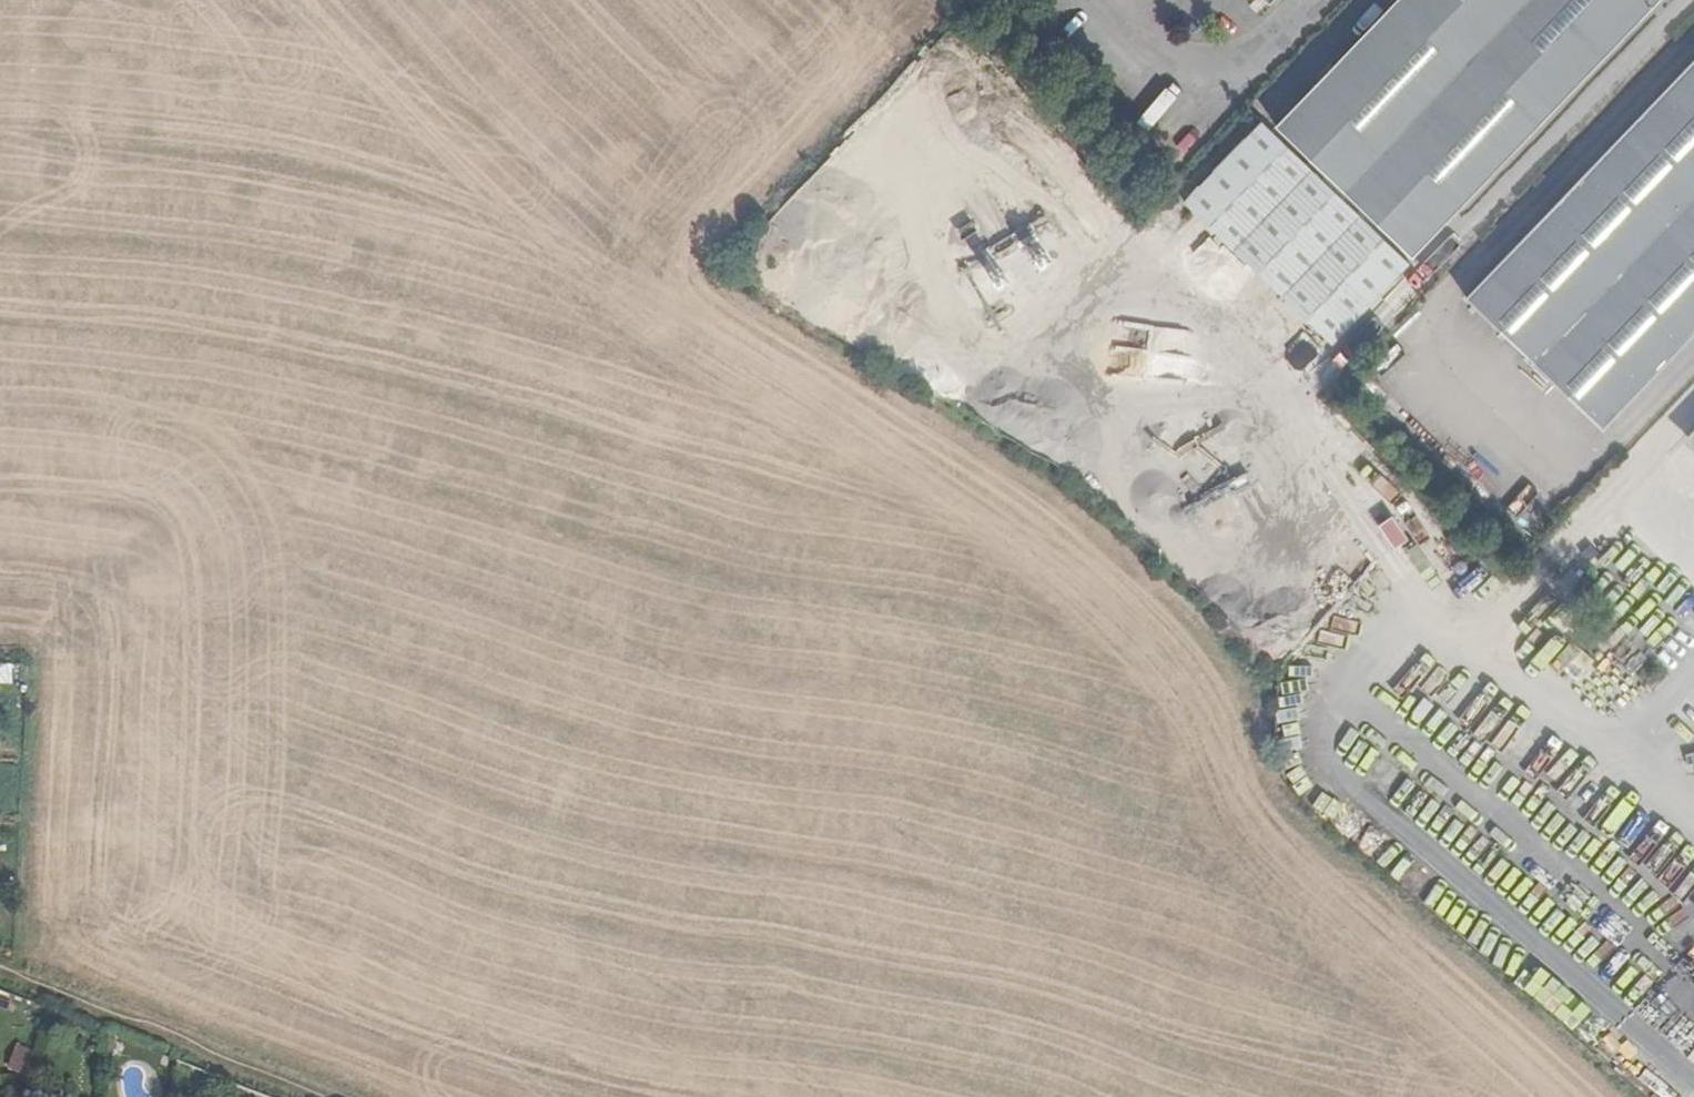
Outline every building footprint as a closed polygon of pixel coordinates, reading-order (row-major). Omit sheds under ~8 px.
[(1276,126),(1411,256),(1658,0),(1397,0),(1276,126)] [(1469,298),(1601,427),(1693,331),(1693,62),(1469,298)] [(1261,123),(1181,202),(1327,343),(1404,264),(1261,123)] [(1643,486),(1693,536),(1693,433),(1643,486)] [(14,680),(14,663),(0,663),(0,681),(14,680)] [(27,1073),(35,1052),(17,1046),(10,1067),(27,1073)]
